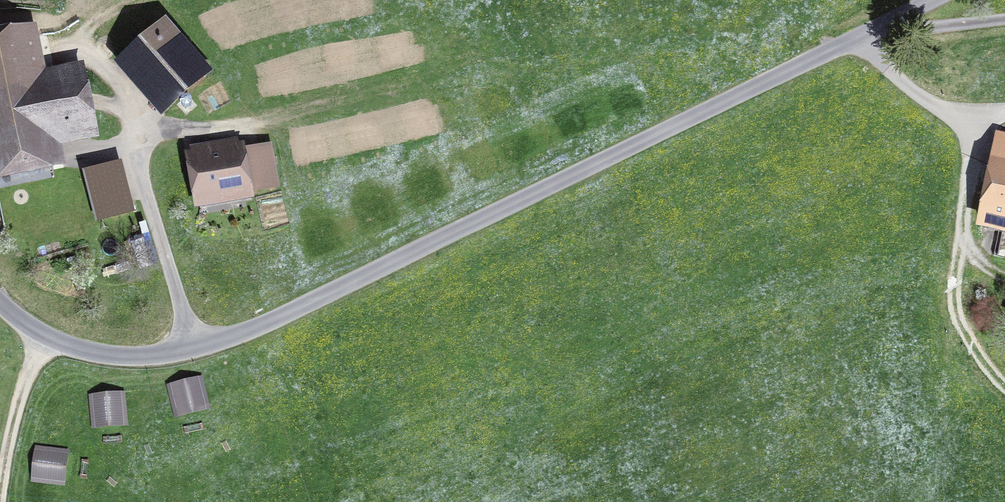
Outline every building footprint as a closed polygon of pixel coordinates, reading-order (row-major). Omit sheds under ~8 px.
[(205,71),(165,26),(127,59),(167,105),(205,71)] [(51,162),(45,132),(90,123),(79,70),(38,78),(29,34),(0,40),(0,173),(51,162)] [(984,229),(1004,233),(1004,137),(984,229)] [(275,186),(268,147),(232,153),(230,143),(205,147),(207,157),(194,160),(201,199),(275,186)] [(113,210),(91,218),(96,234),(118,226),(113,210)]
